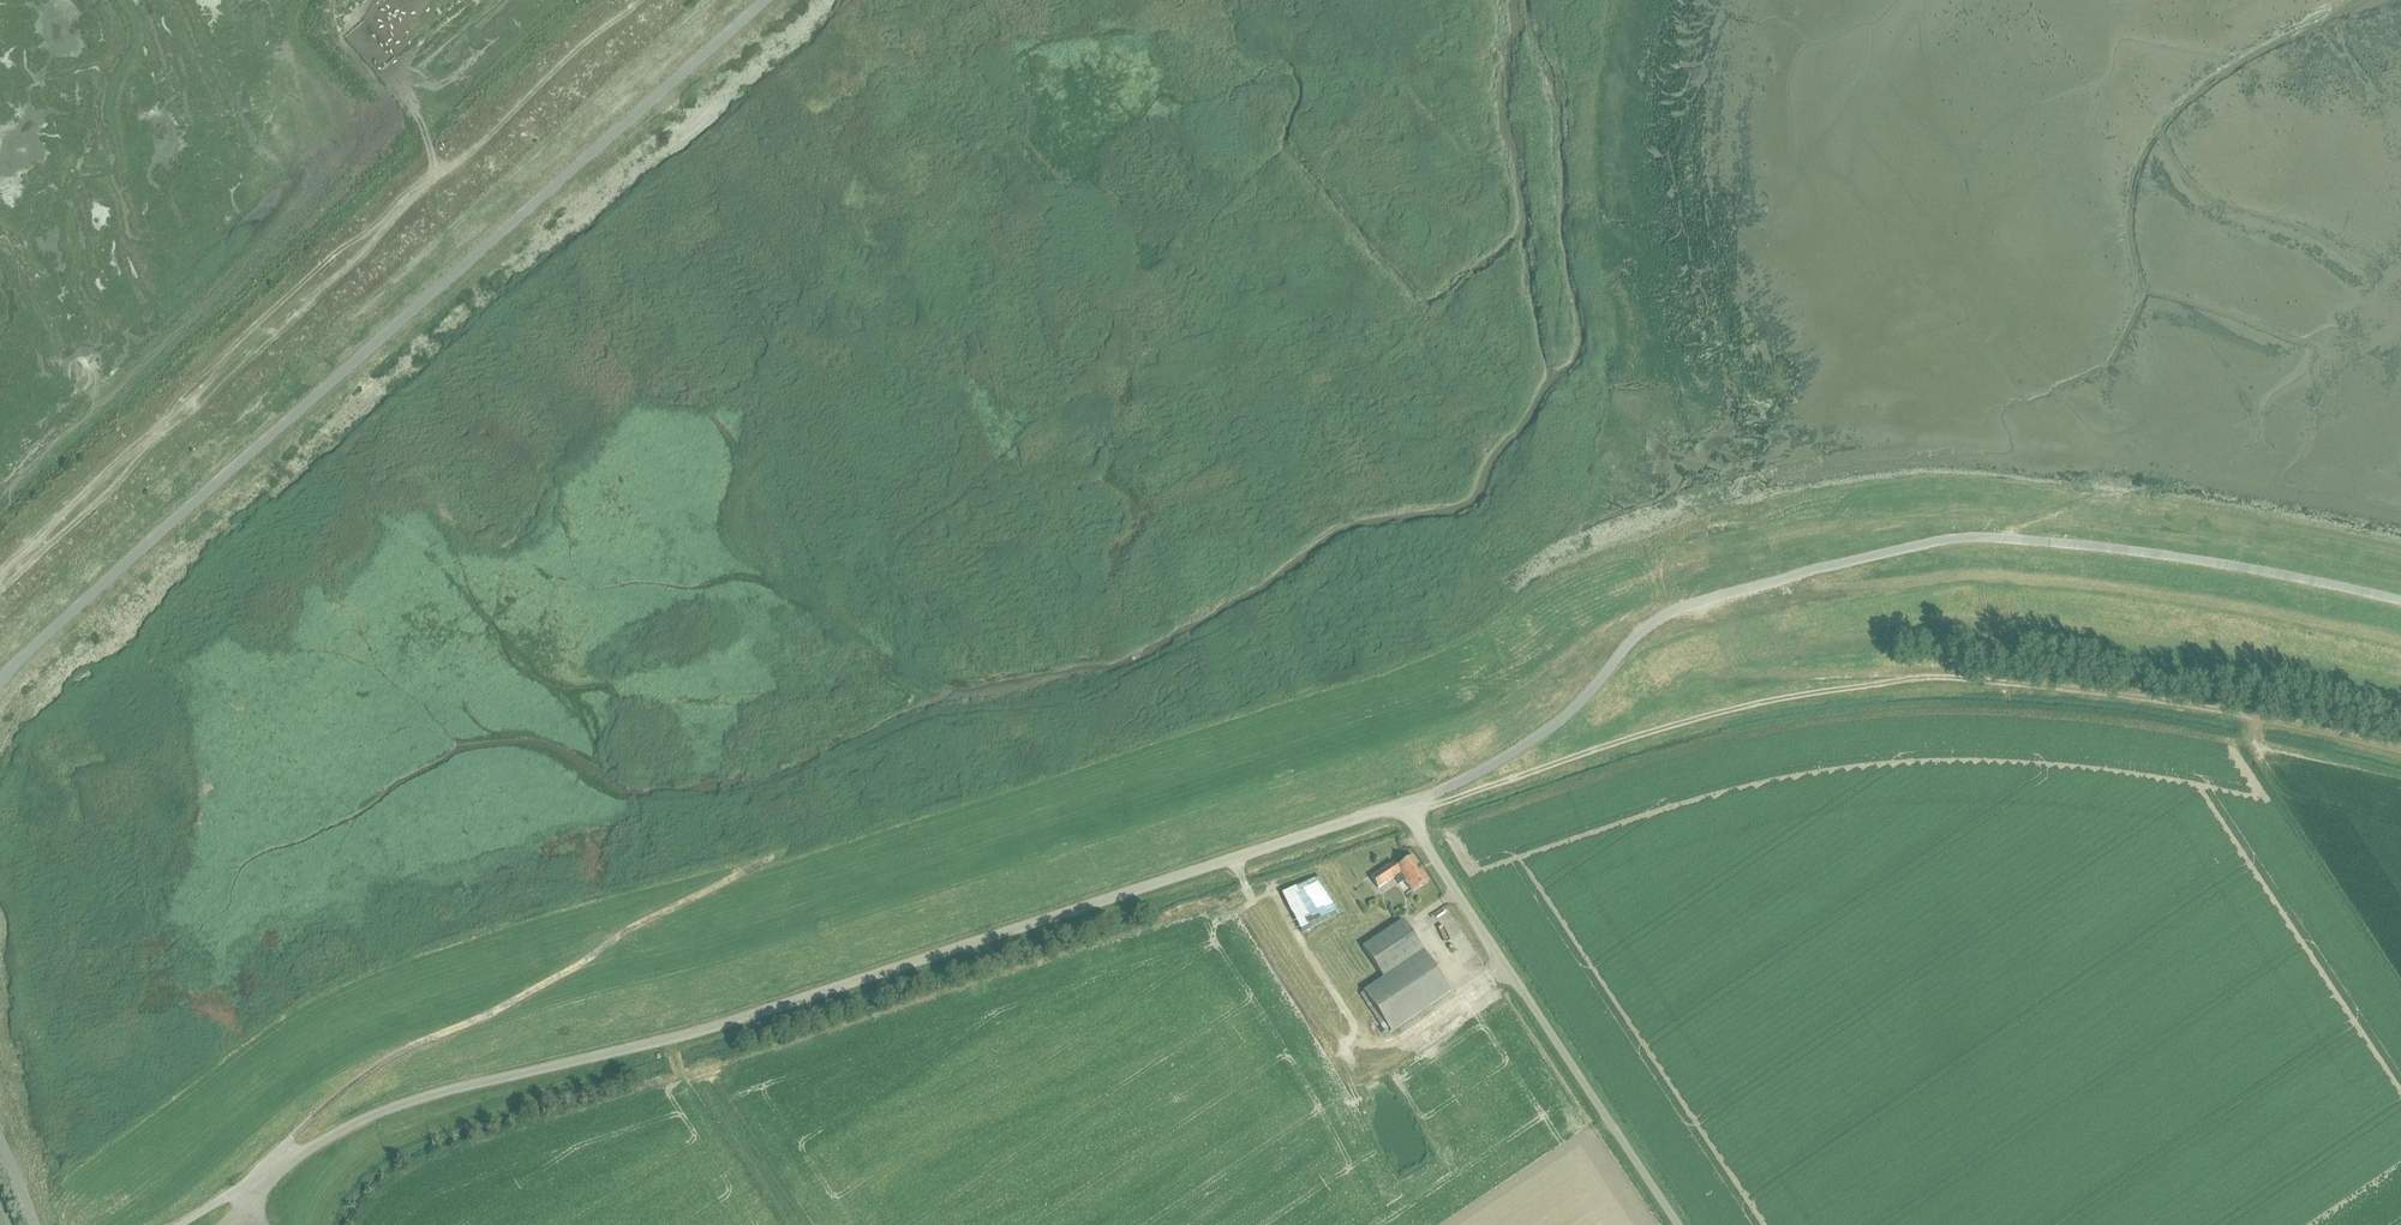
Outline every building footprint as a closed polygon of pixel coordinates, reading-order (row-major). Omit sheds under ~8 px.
[(1372,888),(1396,876),(1389,864),(1366,875),(1372,888)] [(1316,876),(1274,894),(1279,905),(1287,902),(1299,929),(1332,915),(1316,876)] [(1390,1032),(1450,992),(1403,921),(1363,947),(1384,978),(1364,992),(1389,1029),(1390,1032)] [(1364,992),(1360,995),(1385,1031),(1389,1029),(1364,992)]
